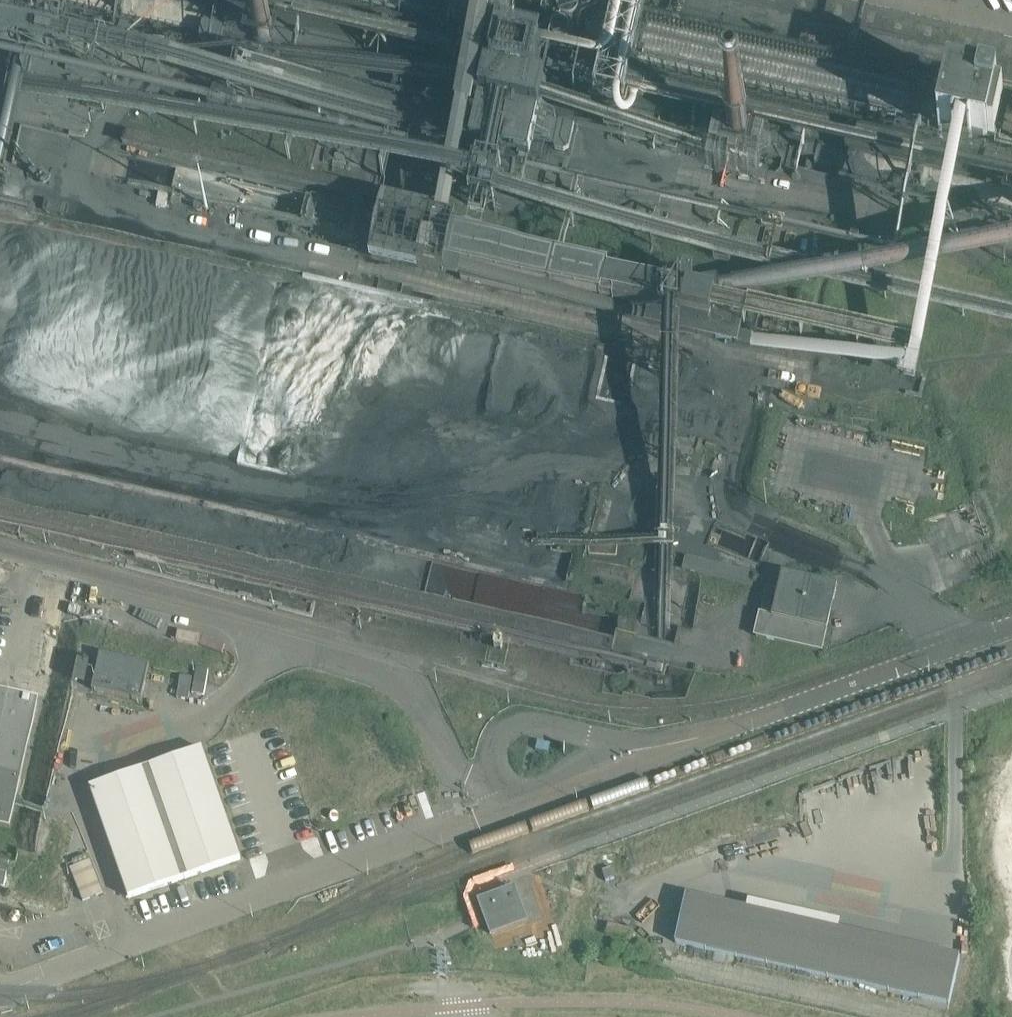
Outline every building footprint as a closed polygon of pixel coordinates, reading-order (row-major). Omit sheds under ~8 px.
[(485,33),(458,158),(545,177),(552,144),(630,161),(637,130),(537,108),(542,85),(525,81),(533,45),(939,134),(936,144),(975,152),(1011,160),(1011,107),(535,0),(338,0),(485,33)] [(250,16),(225,10),(224,14),(227,15),(224,27),(244,32),(247,20),(249,20),(250,16)] [(220,26),(203,22),(199,41),(216,44),(220,26)] [(683,119),(672,116),(669,128),(680,130),(683,119)] [(719,122),(701,118),(698,128),(714,132),(718,126),(719,122)] [(680,132),(626,120),(622,137),(676,149),(680,132)] [(780,136),(762,132),(761,136),(762,142),(778,146),(780,136)] [(449,221),(383,206),(372,254),(445,271),(447,264),(463,267),(461,275),(528,290),(529,282),(611,300),(611,301),(648,309),(645,321),(736,341),(750,344),(751,339),(753,333),(739,329),(745,302),(715,295),(716,292),(690,286),(692,277),(685,275),(682,284),(609,268),(609,269),(453,234),(456,223),(449,221)] [(797,304),(773,298),(771,310),(794,315),(797,304)] [(851,322),(830,318),(827,334),(847,339),(851,322)] [(754,572),(685,556),(683,569),(751,584),(754,572)] [(836,585),(783,573),(773,616),(760,613),(755,635),(821,650),(836,585)] [(72,679),(84,682),(89,660),(77,657),(72,679)] [(151,670),(102,659),(94,695),(143,706),(151,670)] [(196,668),(194,677),(191,692),(203,695),(207,674),(208,670),(196,668)] [(176,697),(188,699),(191,677),(179,675),(176,697)] [(4,827),(8,827),(20,778),(28,742),(29,738),(37,701),(0,693),(0,826),(4,827)] [(202,748),(90,787),(128,897),(236,859),(240,858),(202,748)] [(9,888),(6,900),(66,913),(71,889),(63,887),(59,887),(73,826),(61,823),(63,817),(51,814),(42,858),(17,852),(14,862),(13,871),(7,870),(9,862),(0,860),(0,886),(9,888)] [(514,887),(486,898),(478,900),(490,934),(526,921),(514,887)] [(959,956),(685,895),(675,942),(949,1003),(959,956)]
